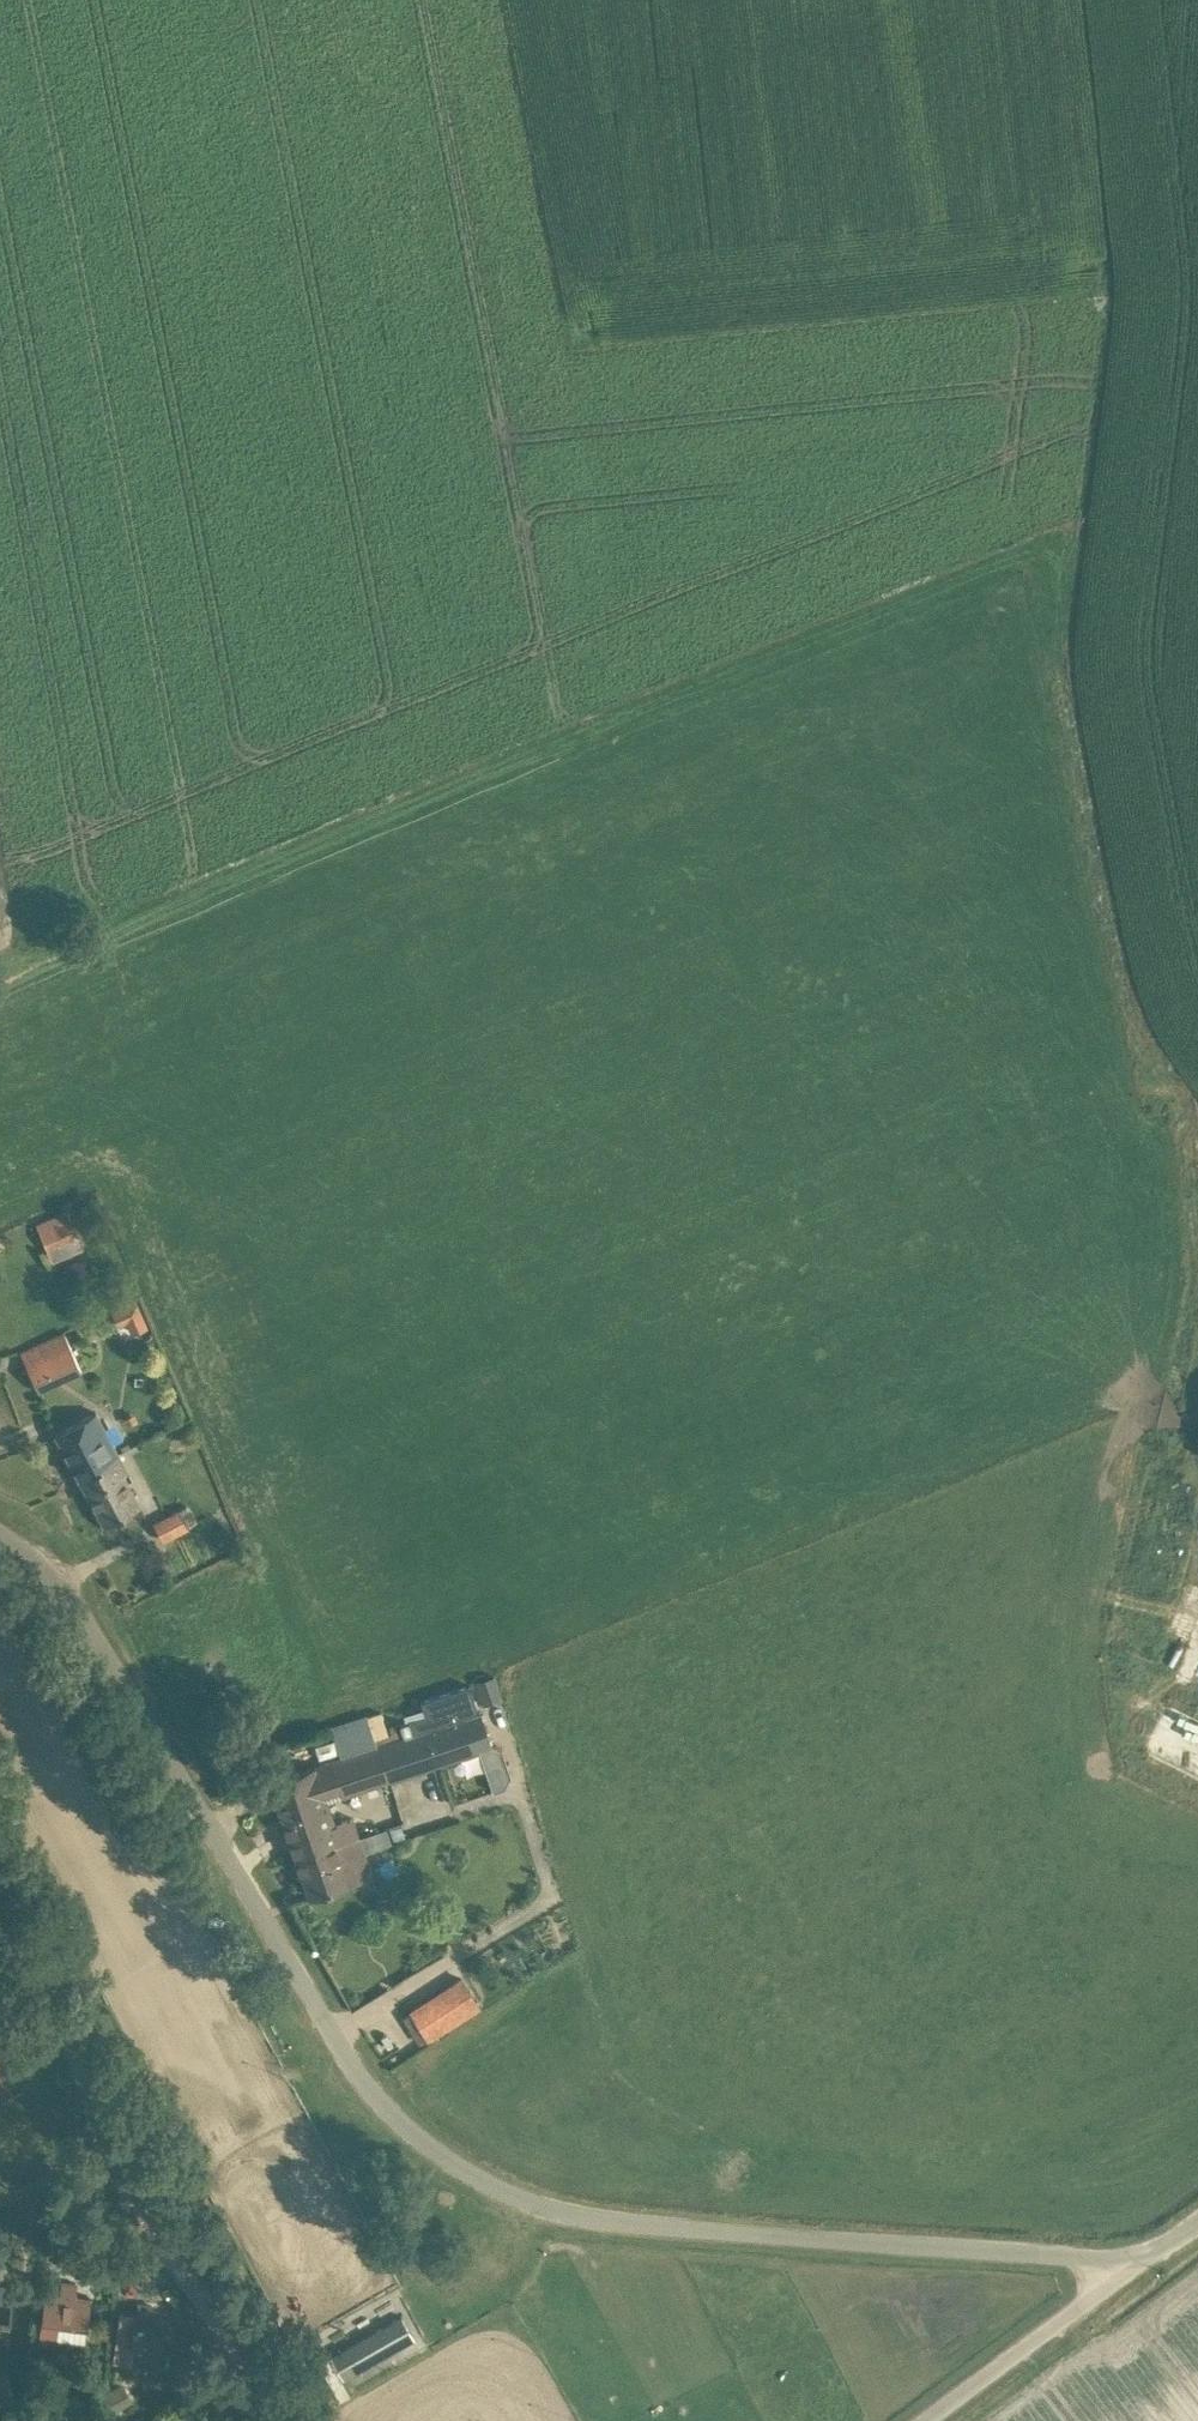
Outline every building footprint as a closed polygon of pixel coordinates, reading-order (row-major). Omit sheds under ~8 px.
[(68,1213),(39,1227),(51,1252),(80,1237),(68,1213)] [(146,1325),(135,1296),(111,1306),(122,1334),(146,1325)] [(64,1331),(20,1351),(38,1389),(81,1369),(64,1331)] [(55,1432),(80,1477),(102,1465),(100,1462),(118,1452),(96,1411),(55,1432)] [(80,1477),(80,1478),(104,1523),(140,1505),(124,1474),(128,1471),(118,1452),(100,1462),(102,1465),(80,1477)] [(157,1522),(166,1540),(193,1527),(183,1509),(157,1522)] [(477,1700),(496,1697),(492,1674),(473,1677),(477,1700)] [(479,1711),(379,1745),(390,1781),(479,1750),(487,1774),(508,1766),(502,1750),(490,1744),(479,1711)] [(340,1758),(271,1781),(285,1821),(280,1825),(284,1834),(289,1835),(298,1860),(294,1864),(297,1874),(303,1875),(309,1895),(371,1874),(353,1820),(336,1826),(328,1803),(390,1781),(379,1745),(376,1746),(367,1720),(331,1732),(340,1758)] [(449,1984),(409,2009),(428,2038),(467,2013),(449,1984)] [(86,2329),(90,2296),(75,2294),(77,2284),(62,2282),(61,2292),(42,2290),(38,2333),(57,2335),(58,2325),(86,2329)] [(9,2326),(10,2317),(11,2310),(13,2297),(13,2293),(0,2292),(0,2325),(9,2326)] [(119,2310),(112,2360),(130,2363),(132,2346),(133,2347),(161,2350),(165,2318),(150,2316),(152,2305),(137,2304),(136,2313),(119,2310)] [(332,2355),(343,2376),(413,2337),(402,2316),(332,2355)] [(120,2384),(103,2394),(113,2410),(129,2401),(120,2384)]
